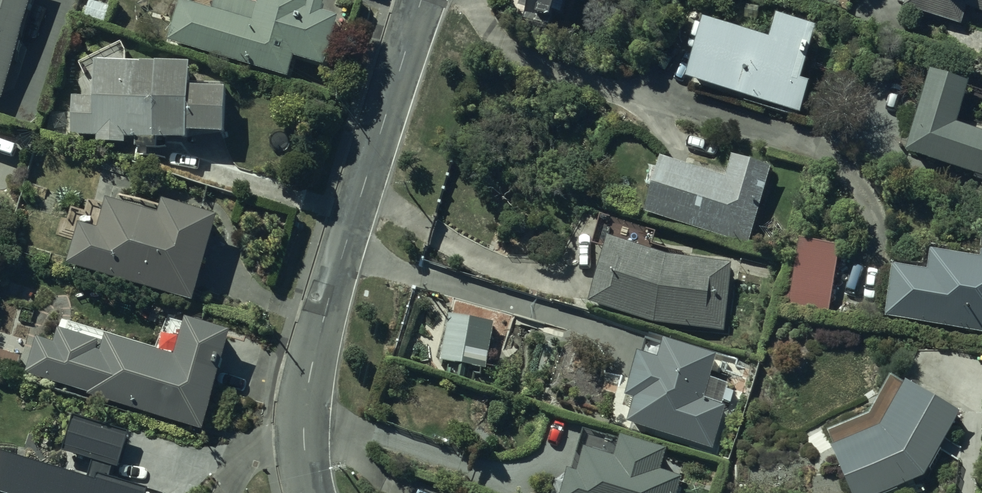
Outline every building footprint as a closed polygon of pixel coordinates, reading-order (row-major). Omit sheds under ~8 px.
[(4,101),(35,0),(0,0),(0,100),(4,101)] [(180,3),(168,43),(288,81),(295,61),(325,72),(338,24),(321,19),(324,11),(310,6),(311,2),(305,0),(244,0),(242,6),(225,0),(217,0),(212,14),(180,3)] [(497,16),(507,19),(509,13),(522,17),(519,28),(551,38),(556,21),(562,23),(570,0),(502,0),(497,16)] [(905,11),(963,29),(968,10),(981,15),(981,0),(909,0),(905,11)] [(771,46),(703,26),(686,84),(803,117),(811,87),(805,85),(819,34),(778,22),(771,46)] [(190,71),(96,68),(94,103),(73,102),(71,138),(97,140),(97,146),(125,147),(125,142),(136,142),(136,151),(157,152),(157,146),(187,147),(187,141),(224,142),(225,87),(189,86),(190,71)] [(931,81),(908,159),(976,179),(975,182),(981,184),(981,138),(957,131),(969,92),(931,81)] [(727,179),(662,159),(646,215),(749,246),(772,170),(733,158),(727,179)] [(160,223),(108,206),(99,236),(79,230),(68,269),(193,308),(217,226),(164,210),(160,223)] [(656,236),(603,221),(594,251),(606,255),(590,310),(654,328),(725,336),(732,269),(668,262),(669,258),(651,253),(656,236)] [(826,313),(839,248),(799,241),(787,306),(826,313)] [(931,253),(929,271),(894,267),(887,319),(981,332),(981,260),(931,253)] [(494,325),(449,316),(440,361),(486,370),(494,325)] [(54,348),(37,343),(28,378),(90,395),(89,400),(202,434),(230,341),(187,328),(177,363),(107,340),(104,349),(59,334),(54,348)] [(628,427),(714,452),(726,411),(705,405),(717,363),(666,349),(660,368),(637,362),(625,403),(635,405),(628,427)] [(16,377),(21,360),(0,354),(0,373),(16,377)] [(890,387),(870,421),(830,439),(837,455),(833,457),(849,492),(900,492),(924,482),(960,420),(907,393),(905,395),(890,387)] [(73,420),(63,454),(94,464),(87,486),(1,460),(0,464),(0,492),(122,492),(107,489),(112,470),(118,472),(128,436),(73,420)] [(666,458),(584,435),(572,478),(569,477),(565,492),(679,492),(681,485),(660,479),(666,458)]
